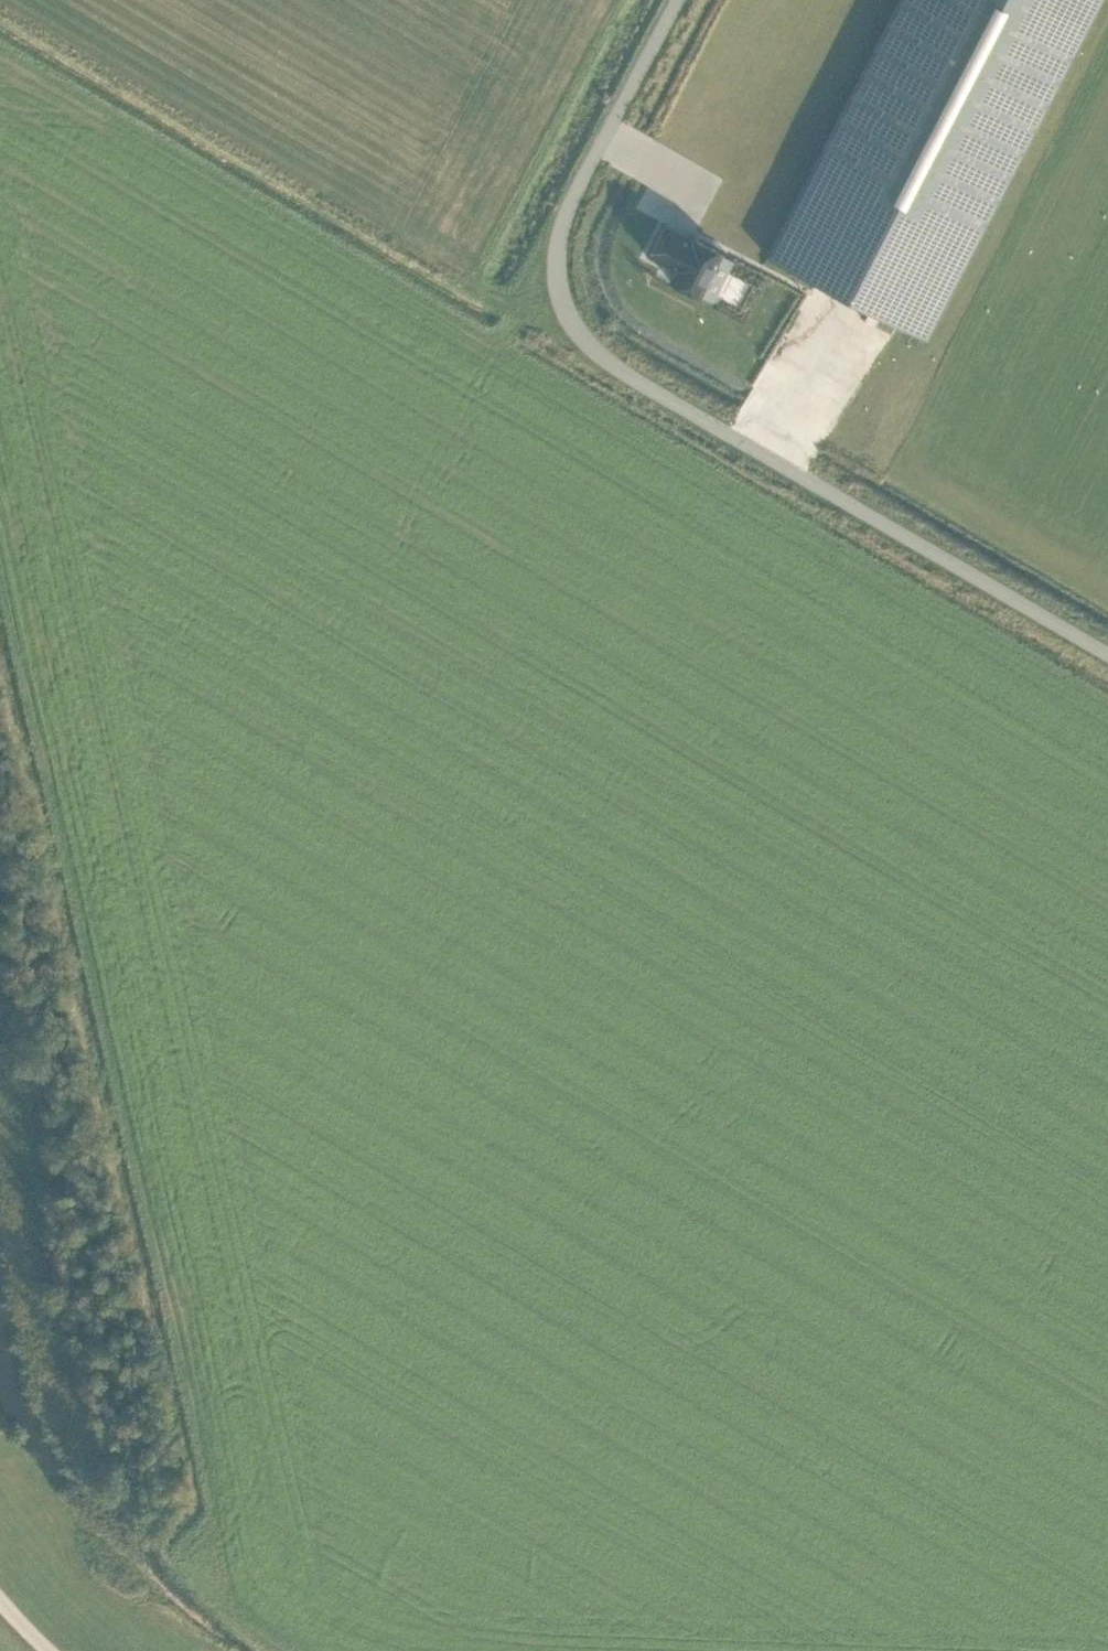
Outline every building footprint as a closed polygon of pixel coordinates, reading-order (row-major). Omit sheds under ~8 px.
[(767,255),(926,336),(1100,0),(899,0),(767,255)] [(634,208),(619,237),(646,252),(640,263),(681,284),(703,241),(662,220),(661,222),(634,208)]
